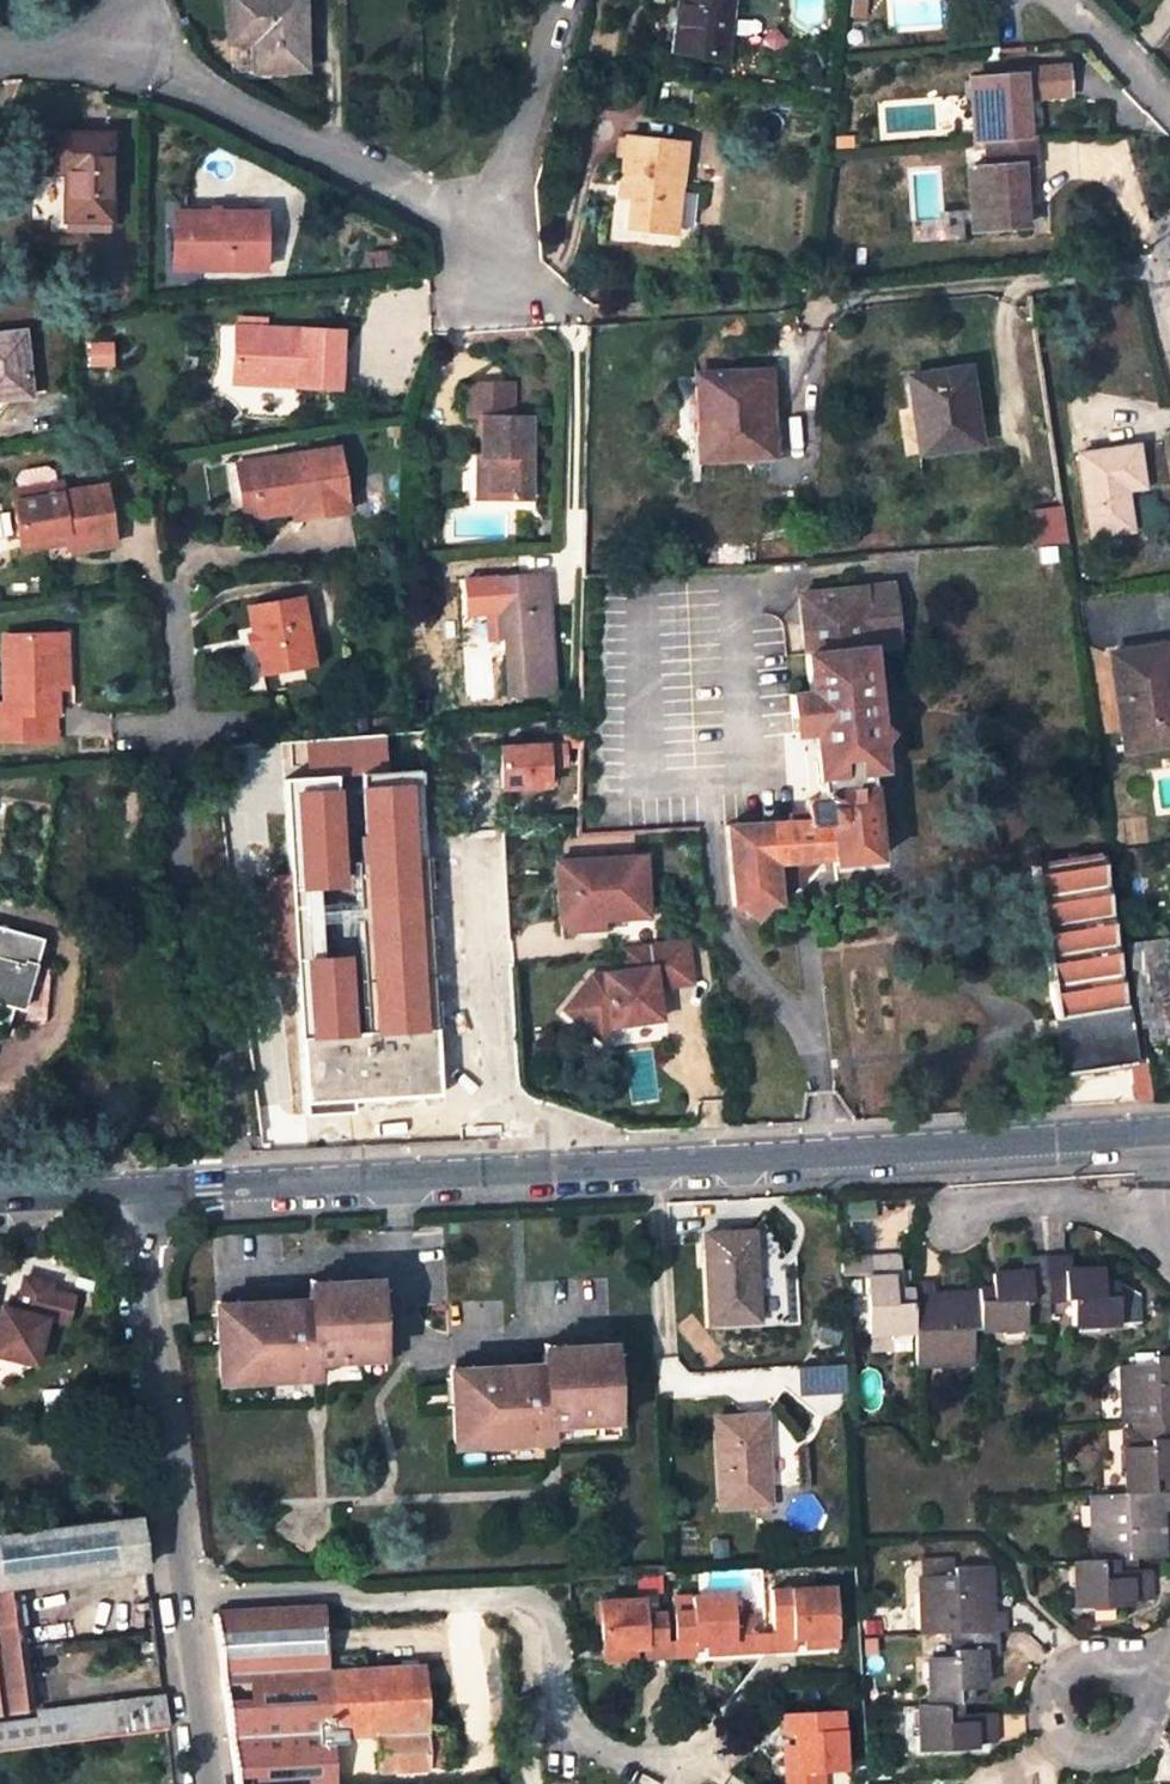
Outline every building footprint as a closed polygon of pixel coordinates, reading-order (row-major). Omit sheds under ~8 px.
[(227,43),(251,42),(253,72),(304,71),(300,0),(225,0),(227,43)] [(673,53),(724,59),(732,0),(679,0),(673,53)] [(849,19),(863,21),(865,1),(858,0),(852,0),(849,19)] [(1020,76),(969,80),(973,141),(986,140),(989,168),(967,170),(972,230),(1025,227),(1022,199),(1020,165),(1031,164),(1034,164),(1032,137),(1027,137),(1024,100),(1067,96),(1064,68),(1020,71),(1020,76)] [(108,137),(45,136),(44,178),(63,178),(63,219),(108,219),(108,137)] [(684,144),(626,138),(622,180),(635,181),(633,200),(630,228),(674,232),(684,144)] [(1020,165),(1022,199),(1034,198),(1031,164),(1020,165)] [(635,181),(622,180),(620,199),(633,200),(635,181)] [(183,269),(184,215),(173,214),(172,269),(183,269)] [(262,214),(184,215),(183,269),(261,269),(262,214)] [(338,333),(234,329),(232,378),(279,380),(279,385),(336,388),(338,333)] [(0,335),(0,400),(28,397),(21,333),(0,335)] [(965,372),(909,381),(920,455),(976,447),(965,372)] [(773,374),(696,378),(699,461),(764,458),(762,401),(774,401),(773,374)] [(464,385),(464,412),(472,418),(480,418),(507,418),(507,385),(464,385)] [(507,418),(480,418),(480,457),(485,457),(485,499),(528,500),(527,418),(507,418)] [(1135,448),(1079,456),(1090,538),(1132,533),(1127,498),(1120,499),(1119,491),(1141,488),(1135,448)] [(338,449),(249,462),(255,510),(300,504),(303,527),(348,520),(338,449)] [(485,457),(480,457),(476,456),(477,499),(485,499),(485,457)] [(234,464),(243,521),(291,514),(293,528),(303,527),(300,504),(255,510),(249,462),(234,464)] [(12,476),(12,478),(49,472),(48,470),(41,465),(17,468),(12,476)] [(49,472),(12,478),(13,488),(6,489),(15,541),(63,535),(64,546),(65,553),(109,545),(101,487),(56,493),(55,482),(50,483),(49,472)] [(1059,509),(1025,514),(1025,516),(1028,546),(1064,544),(1059,509)] [(63,535),(15,541),(16,553),(64,546),(63,535)] [(544,574),(493,579),(495,600),(499,640),(502,639),(509,697),(553,694),(544,574)] [(829,750),(863,747),(877,745),(874,719),(868,649),(897,646),(891,585),(806,593),(815,691),(818,721),(819,731),(827,730),(829,750)] [(257,632),(258,644),(263,674),(307,666),(301,626),(311,624),(306,595),(252,605),(257,632)] [(489,641),(499,640),(495,600),(485,601),(489,641)] [(301,626),(307,666),(317,664),(311,624),(301,626)] [(5,712),(0,712),(0,739),(55,736),(55,712),(60,712),(59,687),(56,632),(2,635),(5,700),(5,712)] [(56,632),(59,687),(70,686),(68,632),(56,632)] [(248,633),(249,646),(258,644),(257,632),(248,633)] [(1108,653),(1123,751),(1169,744),(1164,706),(1169,705),(1169,662),(1167,644),(1108,653)] [(796,692),(799,733),(819,731),(818,721),(815,691),(796,692)] [(507,739),(509,788),(559,786),(557,737),(507,739)] [(880,770),(877,745),(863,747),(865,771),(880,770)] [(874,861),(865,771),(863,747),(829,750),(832,784),(823,784),(825,797),(804,798),(801,801),(802,812),(787,813),(787,823),(723,826),(725,894),(734,893),(747,904),(761,891),(770,890),(770,881),(780,880),(807,869),(806,859),(833,857),(833,863),(874,861)] [(415,771),(285,781),(305,1100),(437,1093),(415,771)] [(642,854),(562,859),(564,886),(555,887),(557,919),(601,917),(646,914),(642,854)] [(1114,1066),(1130,1064),(1135,1099),(1150,1098),(1140,1037),(1129,1039),(1099,857),(1028,868),(1052,1017),(1054,1033),(1060,1074),(1078,1072),(1081,1074),(1087,1077),(1097,1078),(1107,1073),(1114,1066)] [(562,859),(553,860),(555,887),(564,886),(562,859)] [(601,917),(557,919),(558,936),(602,934),(601,917)] [(46,945),(40,944),(41,941),(0,929),(0,1026),(4,1028),(6,1021),(9,1006),(19,1009),(31,965),(41,969),(46,945)] [(1165,937),(1125,943),(1133,995),(1169,989),(1169,968),(1167,950),(1165,937)] [(685,939),(623,948),(626,969),(590,974),(563,1008),(601,1038),(613,1024),(660,1017),(655,986),(654,980),(690,974),(685,939)] [(47,970),(41,969),(31,965),(19,1009),(9,1006),(6,1021),(21,1025),(30,1028),(39,1028),(43,1022),(47,970)] [(690,974),(654,980),(655,986),(691,981),(690,974)] [(1052,1017),(1037,1019),(1040,1036),(1054,1033),(1052,1017)] [(755,1231),(704,1233),(710,1326),(759,1322),(757,1268),(752,1268),(752,1260),(756,1260),(755,1231)] [(901,1254),(893,1255),(895,1292),(903,1292),(901,1254)] [(893,1255),(870,1255),(872,1278),(866,1279),(869,1333),(915,1331),(917,1365),(976,1364),(974,1329),(1025,1327),(1024,1300),(1033,1300),(1048,1299),(1058,1299),(1071,1299),(1072,1323),(1118,1321),(1115,1283),(1104,1283),(1095,1284),(1094,1268),(1069,1270),(1068,1255),(1023,1258),(1023,1272),(998,1273),(999,1289),(991,1289),(979,1289),(979,1292),(939,1293),(939,1300),(933,1300),(933,1294),(932,1282),(913,1283),(913,1291),(903,1292),(895,1292),(893,1255)] [(1103,1268),(1094,1268),(1095,1284),(1104,1283),(1103,1268)] [(999,1289),(998,1273),(990,1273),(991,1289),(999,1289)] [(235,1311),(217,1312),(221,1385),(299,1380),(299,1375),(315,1374),(315,1363),(382,1359),(378,1279),(325,1284),(325,1289),(308,1289),(309,1300),(235,1305),(235,1311)] [(24,1281),(16,1314),(1,1310),(0,1312),(0,1358),(34,1367),(45,1322),(41,1321),(49,1292),(50,1288),(24,1281)] [(1138,1298),(1115,1283),(1118,1321),(1140,1319),(1138,1298)] [(49,1292),(41,1321),(45,1322),(64,1327),(72,1298),(49,1292)] [(186,1311),(184,1299),(171,1300),(173,1312),(186,1311)] [(1048,1299),(1033,1300),(1034,1326),(1049,1325),(1049,1319),(1048,1299)] [(1059,1319),(1058,1299),(1048,1299),(1049,1319),(1059,1319)] [(187,1323),(186,1311),(173,1312),(174,1324),(187,1323)] [(543,1364),(450,1370),(454,1449),(551,1444),(550,1428),(616,1423),(611,1344),(542,1347),(543,1364)] [(1120,1365),(1123,1423),(1130,1423),(1149,1422),(1149,1434),(1150,1445),(1123,1447),(1127,1493),(1089,1494),(1094,1553),(1126,1551),(1127,1558),(1164,1555),(1162,1519),(1156,1519),(1155,1510),(1162,1510),(1169,1510),(1169,1491),(1166,1491),(1166,1479),(1165,1469),(1169,1468),(1169,1357),(1154,1358),(1154,1363),(1120,1365)] [(764,1415),(714,1418),(719,1509),(768,1507),(765,1452),(762,1452),(761,1444),(765,1444),(764,1415)] [(1130,1435),(1149,1434),(1149,1422),(1130,1423),(1130,1435)] [(166,1730),(162,1697),(89,1706),(90,1712),(31,1718),(12,1585),(144,1569),(137,1516),(0,1534),(0,1751),(166,1730)] [(1112,1558),(1073,1560),(1076,1607),(1130,1604),(1130,1599),(1151,1598),(1149,1575),(1113,1577),(1113,1569),(1112,1558)] [(954,1574),(921,1575),(923,1635),(953,1633),(954,1655),(927,1657),(929,1703),(916,1704),(921,1749),(976,1746),(975,1743),(996,1742),(994,1719),(958,1721),(957,1713),(957,1702),(970,1701),(969,1689),(969,1680),(983,1680),(982,1654),(997,1654),(996,1631),(1007,1631),(1006,1612),(991,1613),(984,1613),(984,1605),(990,1605),(989,1565),(953,1567),(954,1574)] [(1113,1577),(1149,1575),(1149,1568),(1113,1569),(1113,1577)] [(771,1591),(772,1628),(773,1647),(793,1646),(793,1637),(836,1635),(834,1588),(771,1591)] [(734,1614),(733,1591),(693,1593),(694,1607),(674,1608),(675,1636),(676,1653),(695,1652),(694,1642),(754,1638),(753,1630),(753,1613),(734,1614)] [(634,1644),(644,1644),(644,1655),(664,1654),(664,1637),(663,1609),(644,1610),(643,1596),(599,1599),(600,1623),(601,1646),(634,1644)] [(211,1612),(235,1783),(333,1783),(331,1750),(345,1750),(344,1735),(376,1734),(378,1748),(380,1770),(454,1764),(451,1726),(427,1728),(422,1662),(404,1663),(329,1668),(324,1605),(211,1612)] [(764,1647),(773,1647),(772,1628),(763,1629),(764,1647)] [(764,1647),(763,1629),(753,1630),(754,1638),(754,1648),(764,1647)] [(836,1635),(793,1637),(793,1646),(794,1646),(837,1644),(836,1635)] [(754,1638),(694,1642),(695,1652),(754,1648),(754,1638)] [(634,1655),(644,1655),(644,1644),(634,1644),(601,1646),(601,1657),(634,1655)] [(983,1688),(983,1680),(969,1680),(969,1689),(983,1688)] [(958,1721),(994,1719),(994,1711),(957,1713),(958,1721)] [(795,1783),(822,1783),(821,1775),(843,1773),(841,1713),(781,1716),(782,1737),(793,1736),(795,1783)] [(344,1735),(345,1750),(378,1748),(376,1734),(344,1735)] [(785,1783),(795,1783),(793,1736),(782,1737),(785,1783)]
